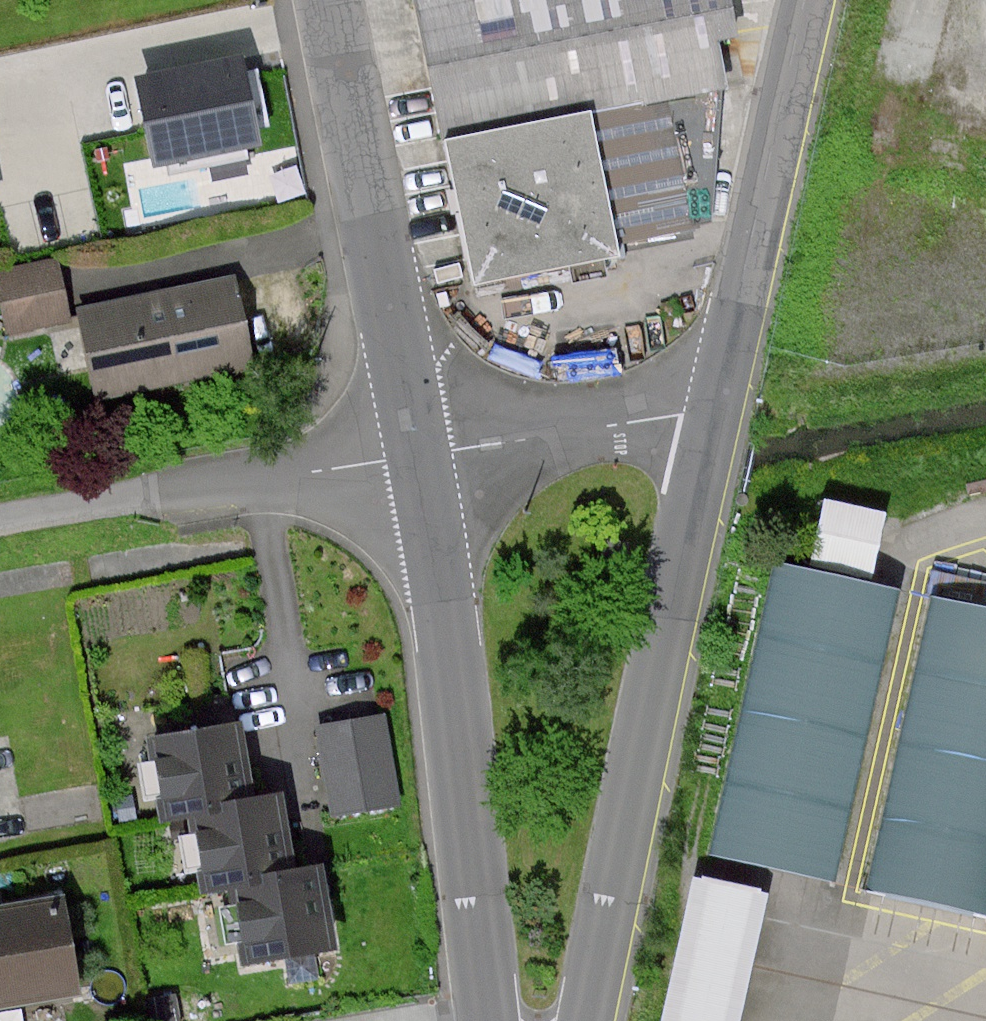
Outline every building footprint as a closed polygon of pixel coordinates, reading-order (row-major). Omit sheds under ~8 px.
[(440,124),(444,144),(592,115),(670,100),(711,92),(701,43),(729,38),(722,0),(415,0),(440,124)] [(243,66),(143,85),(157,158),(257,139),(243,66)] [(670,100),(592,115),(617,247),(695,224),(670,100)] [(592,115),(444,144),(474,284),(619,257),(617,247),(592,115)] [(8,332),(71,318),(58,258),(0,271),(0,304),(2,303),(8,332)] [(234,280),(80,313),(98,395),(252,362),(234,280)] [(815,484),(796,549),(857,567),(876,502),(815,484)] [(773,559),(704,852),(736,859),(776,868),(815,877),(837,882),(903,588),(773,559)] [(866,889),(892,894),(931,903),(970,912),(985,916),(985,607),(931,596),(866,889)] [(386,713),(315,724),(330,817),(401,806),(386,713)] [(241,726),(154,738),(165,820),(193,816),(207,814),(205,801),(251,795),(241,726)] [(281,791),(251,795),(205,801),(207,814),(193,816),(204,894),(237,890),(248,888),(246,875),(291,869),(281,791)] [(323,864),(291,869),(246,875),(248,888),(237,890),(247,961),(335,949),(323,864)] [(662,1020),(742,1020),(771,892),(730,883),(695,875),(662,1020)] [(80,995),(64,898),(0,908),(0,1008),(80,995)] [(151,1020),(183,1020),(177,995),(146,1001),(151,1020)]
